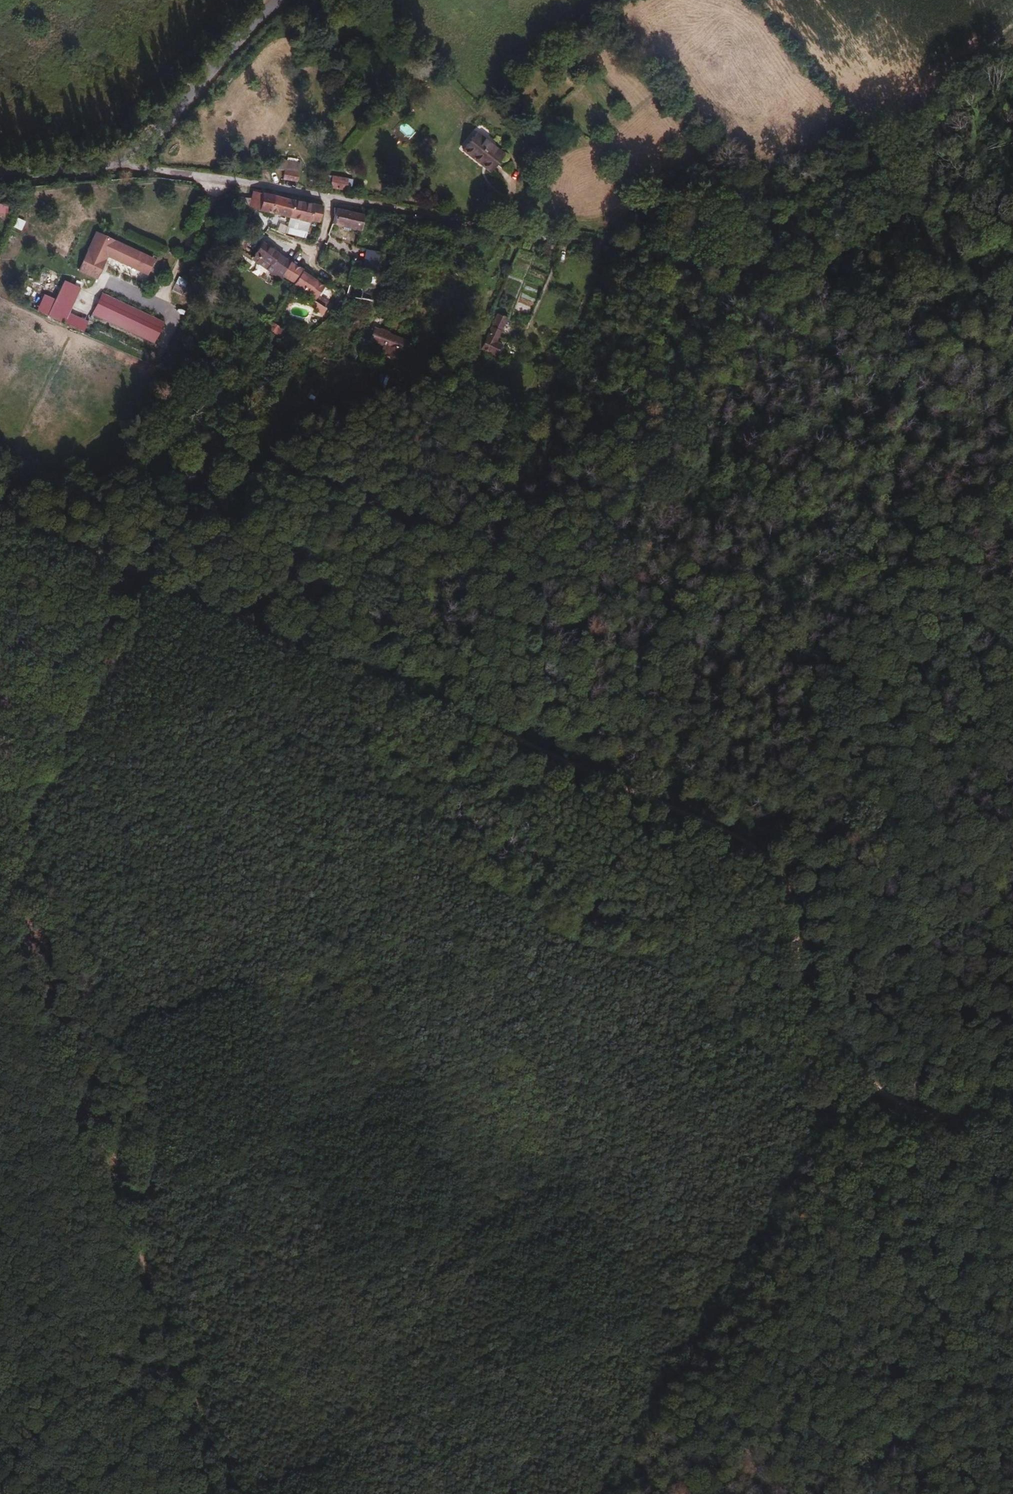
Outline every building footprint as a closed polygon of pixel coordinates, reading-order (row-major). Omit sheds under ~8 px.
[(476,132),(461,149),(489,172),(503,154),(476,132)] [(282,179),(297,181),(300,162),(278,159),(277,169),(283,170),(282,179)] [(327,175),(326,186),(350,190),(351,179),(327,175)] [(292,199),(251,191),(250,197),(248,209),(289,218),(292,199)] [(248,209),(250,197),(236,196),(234,211),(248,213),(248,209)] [(312,203),(292,199),(289,218),(308,222),(309,220),(312,203)] [(312,203),(309,220),(318,222),(322,205),(312,203)] [(332,225),(360,231),(363,214),(336,208),(332,225)] [(308,222),(289,218),(285,233),(304,238),(308,222)] [(366,221),(363,233),(372,235),(375,223),(366,221)] [(138,251),(120,243),(112,259),(130,267),(138,251)] [(269,265),(277,253),(262,243),(250,259),(266,270),(269,265)] [(544,255),(552,257),(555,243),(546,243),(544,255)] [(377,272),(382,252),(366,249),(361,269),(377,272)] [(86,250),(77,272),(96,280),(106,259),(86,250)] [(269,265),(282,275),(289,262),(277,253),(269,265)] [(353,259),(351,268),(359,269),(361,261),(353,259)] [(282,275),(293,283),(302,270),(289,262),(282,275)] [(350,297),(360,298),(372,300),(377,272),(361,269),(359,269),(351,268),(348,283),(345,295),(350,297)] [(293,283),(292,285),(313,299),(323,284),(302,270),(293,283)] [(56,300),(71,307),(80,287),(64,280),(56,300)] [(101,294),(91,315),(153,343),(162,322),(101,294)] [(496,312),(484,339),(480,347),(495,354),(500,343),(494,340),(505,317),(496,312)] [(280,341),(286,330),(271,322),(265,333),(280,341)] [(375,330),(371,341),(383,345),(382,349),(396,354),(402,340),(375,330)] [(556,356),(549,353),(545,362),(552,366),(556,356)] [(261,405),(271,387),(262,383),(253,401),(261,405)]
